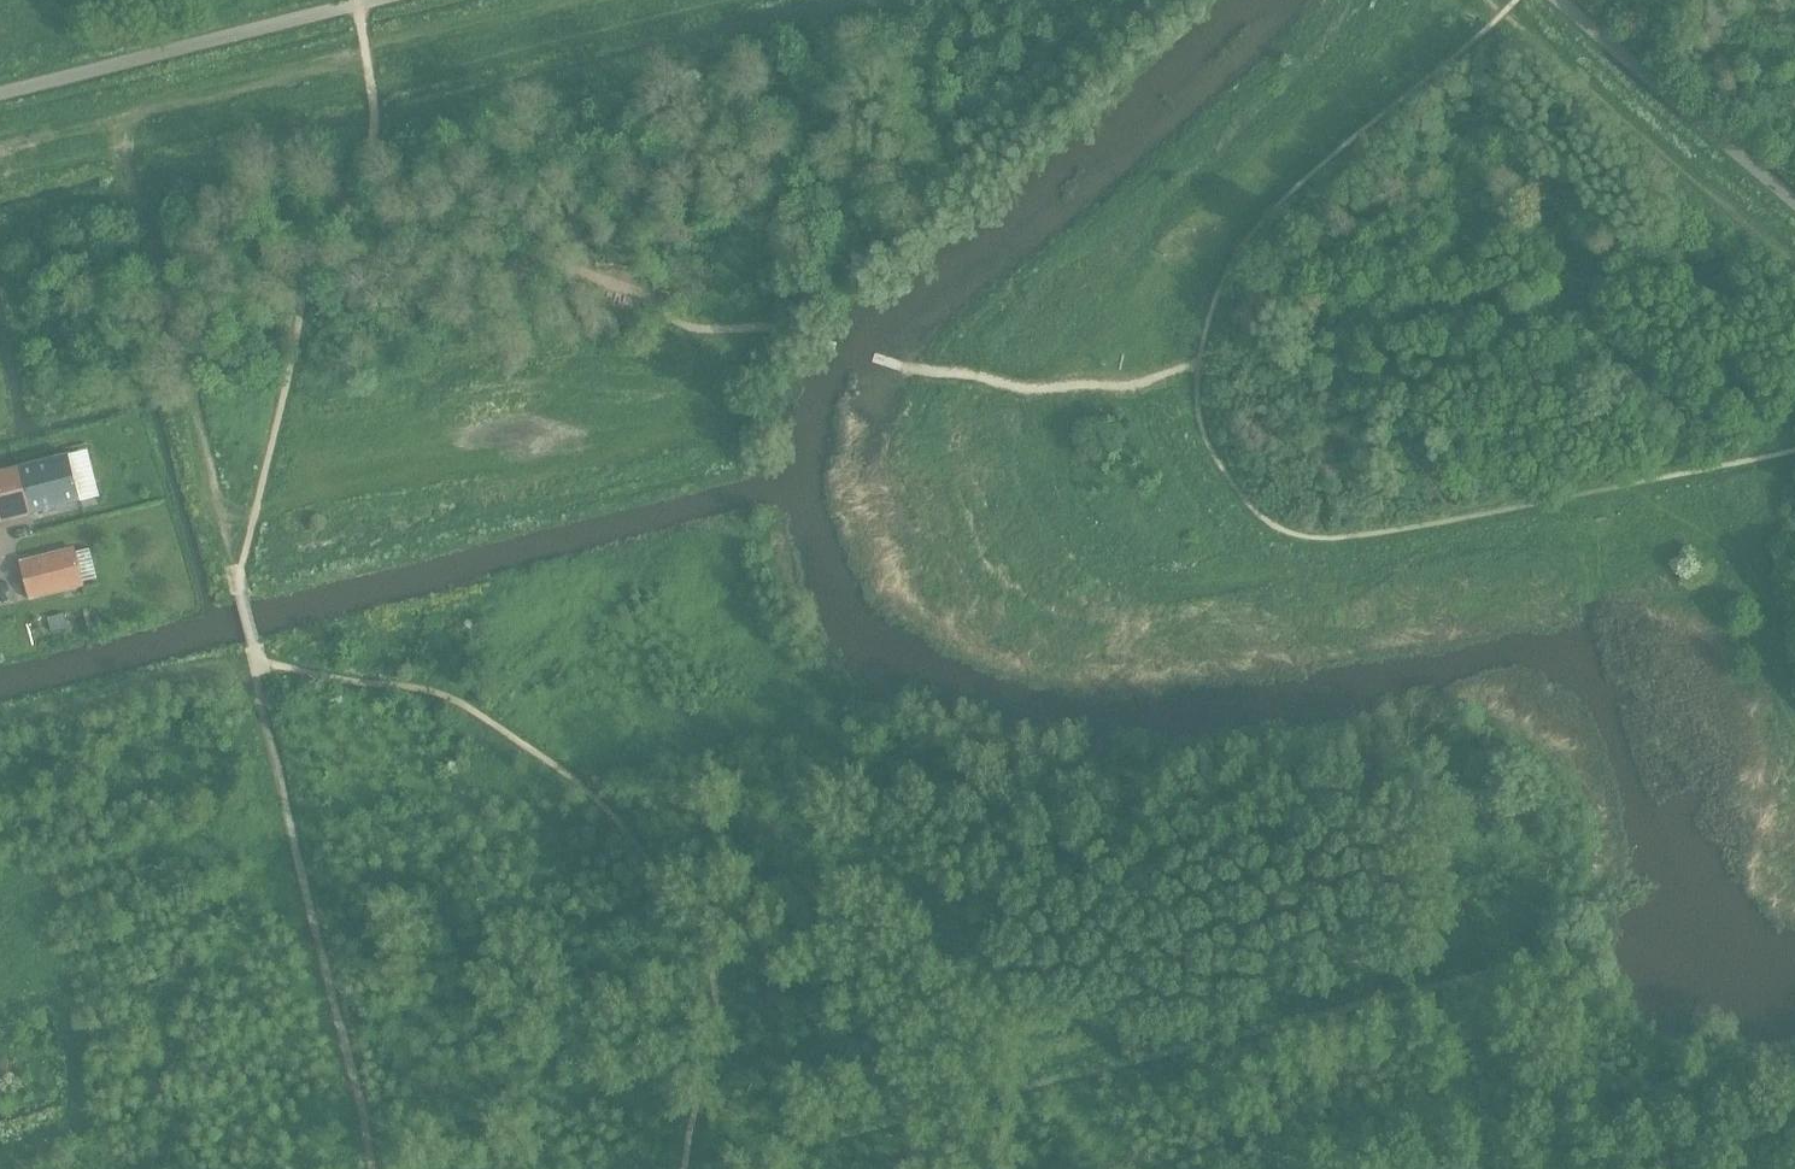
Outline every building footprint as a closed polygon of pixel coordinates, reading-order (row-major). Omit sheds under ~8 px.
[(69,455),(20,468),(31,512),(31,514),(81,502),(69,455)] [(9,520),(0,484),(0,522),(9,520)] [(94,547),(82,549),(86,580),(99,578),(94,547)] [(75,548),(21,562),(30,600),(84,586),(75,548)]
